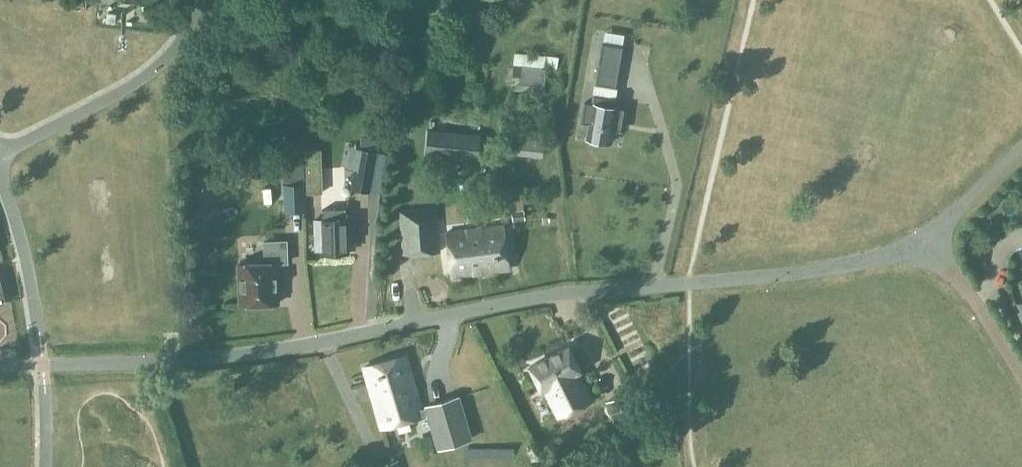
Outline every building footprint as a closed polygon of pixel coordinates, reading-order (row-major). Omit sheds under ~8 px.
[(122,2),(145,4),(146,18),(160,17),(159,0),(122,0),(122,2)] [(107,23),(116,24),(116,15),(108,14),(107,23)] [(617,87),(623,46),(603,43),(597,84),(617,87)] [(510,92),(554,93),(555,54),(512,53),(510,92)] [(611,143),(614,127),(620,124),(623,125),(625,109),(617,108),(619,100),(595,96),(594,104),(586,103),(582,123),(590,124),(588,139),(611,143)] [(426,155),(478,161),(481,136),(429,131),(426,155)] [(506,139),(506,156),(541,156),(541,139),(506,139)] [(307,176),(308,194),(322,193),(321,175),(321,149),(306,150),(307,176)] [(357,160),(355,169),(352,188),(370,192),(377,152),(367,150),(365,162),(357,160)] [(306,214),(303,168),(285,168),(286,186),(284,187),(286,215),(306,214)] [(223,198),(275,197),(274,171),(222,172),(223,198)] [(514,220),(525,218),(523,199),(511,201),(514,220)] [(350,249),(356,249),(354,219),(346,219),(346,209),(323,210),(323,220),(315,220),(316,250),(322,250),(323,254),(350,253),(350,249)] [(405,253),(440,251),(437,210),(402,212),(405,253)] [(454,277),(510,269),(504,225),(448,233),(454,277)] [(278,263),(288,263),(288,242),(266,243),(266,263),(240,264),(241,305),(279,304),(278,263)] [(592,401),(577,373),(581,371),(570,348),(530,367),(542,390),(545,388),(559,417),(592,401)] [(422,417),(404,356),(363,368),(380,429),(422,417)] [(608,402),(624,435),(644,425),(628,392),(608,402)]
